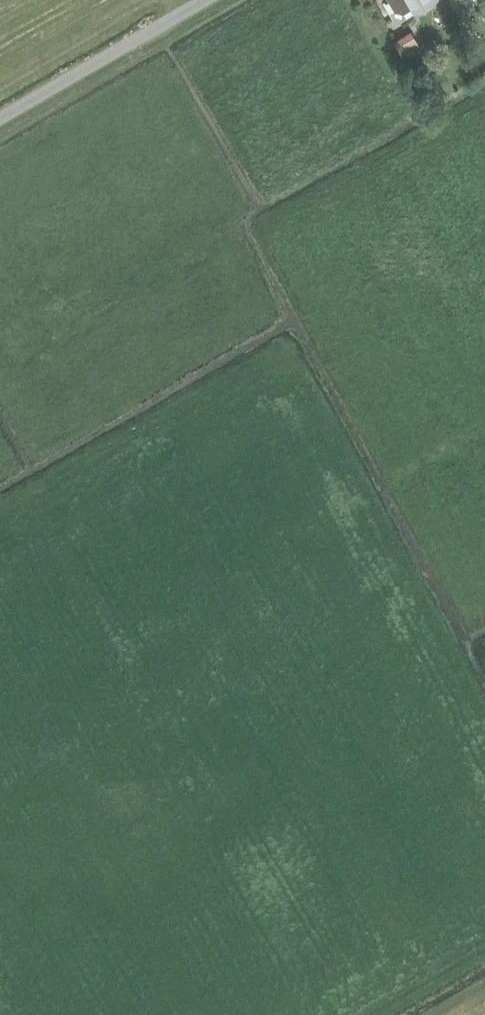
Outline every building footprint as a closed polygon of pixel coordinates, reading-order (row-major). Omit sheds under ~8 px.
[(414,6),(416,9),(431,0),(388,0),(394,10),(403,12),(414,6)] [(407,55),(426,45),(417,28),(398,37),(407,55)]
